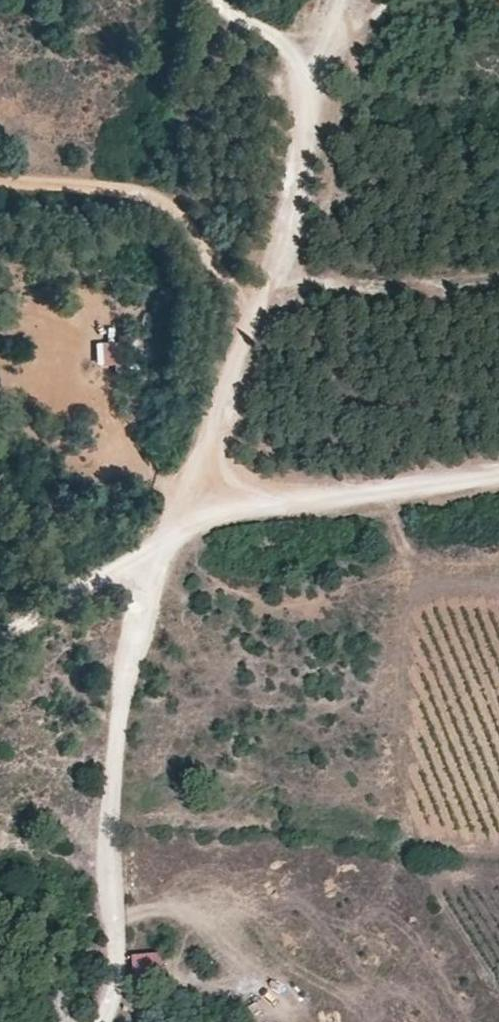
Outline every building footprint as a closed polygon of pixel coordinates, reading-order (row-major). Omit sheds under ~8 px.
[(95,340),(96,362),(122,361),(121,338),(95,340)] [(130,950),(131,970),(164,968),(163,947),(130,950)]
